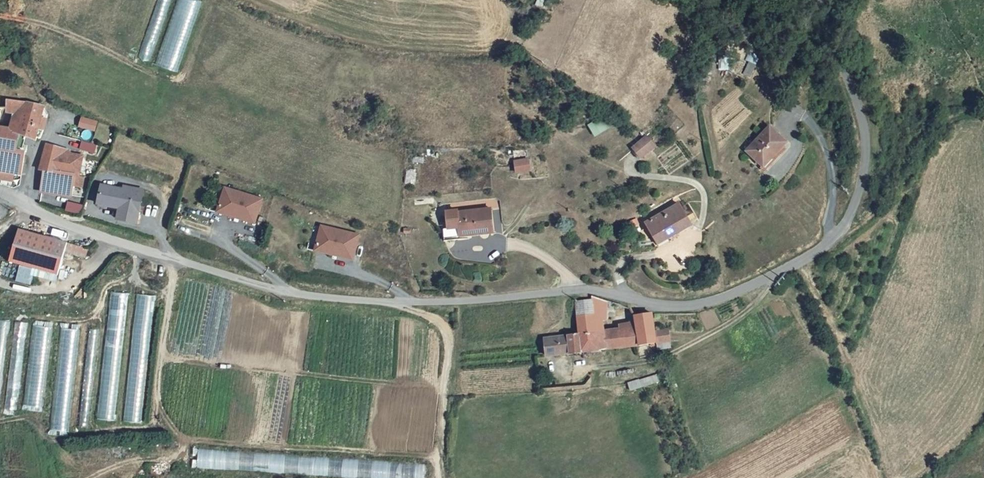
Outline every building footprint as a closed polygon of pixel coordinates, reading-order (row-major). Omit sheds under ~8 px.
[(199,0),(179,0),(176,13),(182,15),(179,29),(169,26),(159,66),(181,72),(199,0)] [(739,49),(733,45),(727,57),(733,61),(739,49)] [(753,78),(760,58),(748,54),(742,75),(753,78)] [(41,93),(2,85),(0,101),(12,100),(9,110),(11,111),(7,122),(17,125),(25,127),(33,128),(33,127),(36,117),(38,106),(41,93)] [(38,106),(36,117),(41,118),(44,107),(38,106)] [(775,114),(752,141),(765,152),(769,154),(792,127),(775,114)] [(604,116),(589,126),(597,137),(611,127),(604,116)] [(18,159),(23,160),(27,140),(23,140),(15,137),(15,133),(17,125),(7,122),(0,120),(0,157),(18,159)] [(653,123),(638,136),(647,145),(661,132),(653,123)] [(84,126),(82,135),(96,138),(98,130),(84,126)] [(61,134),(48,132),(45,141),(41,156),(46,157),(58,159),(61,134)] [(70,136),(61,134),(58,159),(81,162),(84,141),(73,140),(70,136)] [(17,167),(18,159),(0,157),(0,164),(17,167)] [(58,159),(46,157),(46,159),(44,176),(73,181),(75,171),(83,173),(85,162),(81,162),(58,159)] [(531,158),(515,160),(517,174),(533,172),(531,158)] [(126,175),(103,171),(100,190),(122,194),(120,205),(139,208),(145,176),(126,172),(126,175)] [(221,192),(227,173),(220,171),(212,195),(237,203),(239,198),(221,192)] [(264,184),(227,173),(221,192),(239,198),(237,203),(257,209),(264,184)] [(71,186),(68,196),(82,199),(84,190),(71,186)] [(685,191),(651,211),(662,230),(696,210),(695,208),(702,204),(694,189),(686,194),(685,191)] [(43,194),(43,203),(65,205),(66,196),(43,194)] [(495,194),(461,197),(461,195),(450,196),(451,214),(462,212),(463,215),(459,216),(460,225),(472,224),(472,221),(497,219),(495,194)] [(323,211),(319,231),(340,235),(338,241),(355,245),(361,220),(323,211)] [(69,229),(21,215),(12,247),(60,261),(69,229)] [(319,231),(311,229),(310,234),(338,241),(340,235),(319,231)] [(72,246),(71,254),(86,257),(88,249),(72,246)] [(572,328),(566,329),(568,345),(573,344),(604,339),(601,316),(600,308),(606,305),(606,299),(616,298),(617,292),(586,285),(587,290),(569,292),(572,328)] [(116,421),(130,294),(111,292),(97,419),(116,421)] [(136,294),(124,421),(143,423),(155,296),(136,294)] [(652,332),(651,322),(648,301),(630,303),(631,306),(634,335),(652,332)] [(634,335),(631,306),(616,308),(616,314),(601,316),(604,339),(634,335)] [(653,339),(665,337),(662,320),(651,322),(652,332),(653,339)] [(1,414),(8,321),(0,321),(0,413),(1,414)] [(18,411),(25,322),(15,321),(8,410),(18,411)] [(32,326),(26,408),(44,409),(50,327),(32,326)] [(62,328),(51,430),(69,432),(80,330),(62,328)] [(568,345),(566,329),(539,334),(540,350),(568,345)] [(631,390),(660,381),(658,374),(629,383),(631,390)] [(198,469),(298,472),(298,454),(199,451),(198,469)] [(426,463),(386,464),(386,477),(426,477),(426,463)]
